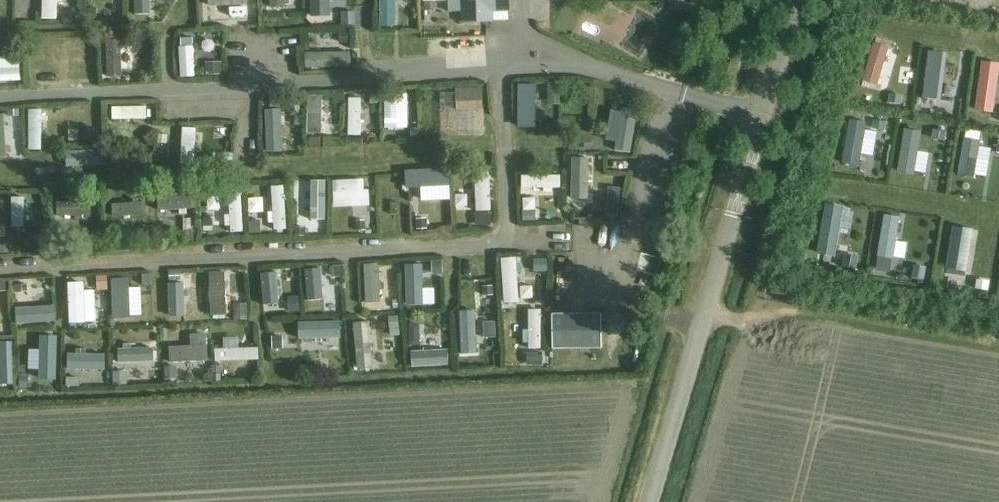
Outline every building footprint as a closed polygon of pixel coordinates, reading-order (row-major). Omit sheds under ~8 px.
[(41,16),(52,16),(53,0),(41,0),(41,16)] [(134,24),(148,24),(148,0),(134,0),(134,24)] [(208,22),(247,19),(246,0),(206,0),(208,22)] [(269,8),(283,8),(283,0),(269,0),(269,8)] [(379,26),(394,26),(394,0),(379,0),(379,26)] [(441,11),(440,0),(428,0),(429,12),(441,11)] [(447,11),(460,11),(460,23),(492,22),(492,12),(510,11),(510,0),(447,0),(447,11)] [(447,39),(470,39),(470,26),(447,26),(447,39)] [(104,36),(106,77),(121,76),(119,36),(104,36)] [(199,38),(201,72),(212,71),(211,37),(199,38)] [(18,81),(16,53),(4,53),(5,70),(0,70),(1,74),(5,74),(6,82),(18,81)] [(349,53),(304,54),(304,68),(349,66),(349,53)] [(518,86),(518,119),(531,119),(530,98),(534,98),(534,92),(530,92),(530,86),(518,86)] [(480,88),(454,89),(455,111),(481,110),(480,88)] [(625,97),(597,94),(595,105),(607,106),(606,113),(616,114),(616,107),(623,108),(625,97)] [(307,96),(306,133),(321,133),(321,96),(307,96)] [(348,98),(347,135),(359,135),(359,119),(364,119),(364,113),(359,113),(359,99),(348,98)] [(266,105),(267,132),(278,132),(277,99),(264,99),(264,105),(266,105)] [(0,108),(0,132),(17,131),(14,106),(0,108)] [(66,106),(65,138),(76,138),(76,117),(82,117),(83,108),(76,108),(76,106),(66,106)] [(144,107),(111,107),(111,119),(145,119),(144,107)] [(27,114),(27,141),(38,141),(38,113),(27,114)] [(160,129),(161,160),(172,160),(172,129),(160,129)] [(196,132),(197,159),(209,158),(208,132),(196,132)] [(616,140),(584,136),(582,147),(615,151),(616,140)] [(106,151),(68,152),(68,163),(106,162),(106,151)] [(474,172),(475,212),(489,211),(488,172),(474,172)] [(609,176),(578,175),(578,187),(585,187),(585,195),(602,195),(602,188),(609,188),(609,176)] [(559,176),(523,176),(523,187),(530,187),(530,192),(539,192),(539,187),(559,187),(559,176)] [(447,178),(412,179),(413,191),(429,191),(429,196),(440,196),(439,190),(448,190),(447,178)] [(362,180),(331,181),(332,207),(368,206),(367,190),(363,191),(362,180)] [(270,187),(273,230),(285,229),(282,186),(270,187)] [(325,186),(298,186),(298,198),(325,198),(325,186)] [(227,189),(230,232),(241,232),(239,189),(227,189)] [(195,196),(157,198),(157,210),(178,209),(179,215),(185,214),(185,208),(195,208),(195,196)] [(10,198),(11,226),(23,226),(23,197),(10,198)] [(112,216),(145,214),(144,202),(137,202),(136,199),(131,199),(132,203),(111,204),(112,216)] [(89,201),(55,203),(56,216),(74,215),(74,219),(81,218),(81,214),(89,214),(89,201)] [(902,257),(905,204),(885,203),(882,256),(902,257)] [(957,216),(949,270),(969,273),(977,219),(957,216)] [(302,257),(288,259),(292,297),(306,295),(302,257)] [(500,259),(503,303),(517,302),(514,258),(500,259)] [(464,262),(464,293),(476,293),(476,284),(481,284),(481,267),(475,267),(475,262),(464,262)] [(363,265),(365,304),(379,303),(377,264),(363,265)] [(404,264),(406,304),(420,303),(419,290),(425,290),(424,280),(419,280),(419,264),(404,264)] [(209,272),(210,315),(225,315),(224,272),(209,272)] [(264,274),(266,305),(278,305),(276,273),(264,274)] [(305,278),(308,310),(320,309),(318,289),(324,289),(323,279),(317,280),(317,278),(305,278)] [(167,281),(168,313),(180,312),(180,293),(185,293),(185,283),(180,283),(180,281),(167,281)] [(67,284),(69,323),(84,322),(83,283),(67,284)] [(112,284),(113,311),(124,311),(123,283),(112,284)] [(539,349),(539,310),(527,310),(527,334),(524,334),(524,342),(527,342),(527,349),(539,349)] [(600,314),(551,315),(552,349),(601,348),(600,314)] [(416,351),(447,349),(447,337),(440,337),(440,332),(430,333),(430,338),(415,338),(416,351)] [(370,353),(400,352),(399,340),(370,341),(370,353)] [(347,343),(320,344),(321,356),(347,355),(347,343)] [(170,362),(207,361),(206,349),(181,350),(181,344),(174,344),(174,350),(169,351),(170,362)] [(257,348),(213,349),(214,361),(258,360),(257,348)] [(24,369),(58,369),(58,357),(36,357),(36,352),(27,353),(27,357),(24,357),(24,369)] [(150,353),(124,354),(125,366),(151,365),(150,353)] [(100,357),(66,357),(66,368),(100,369),(100,357)]
